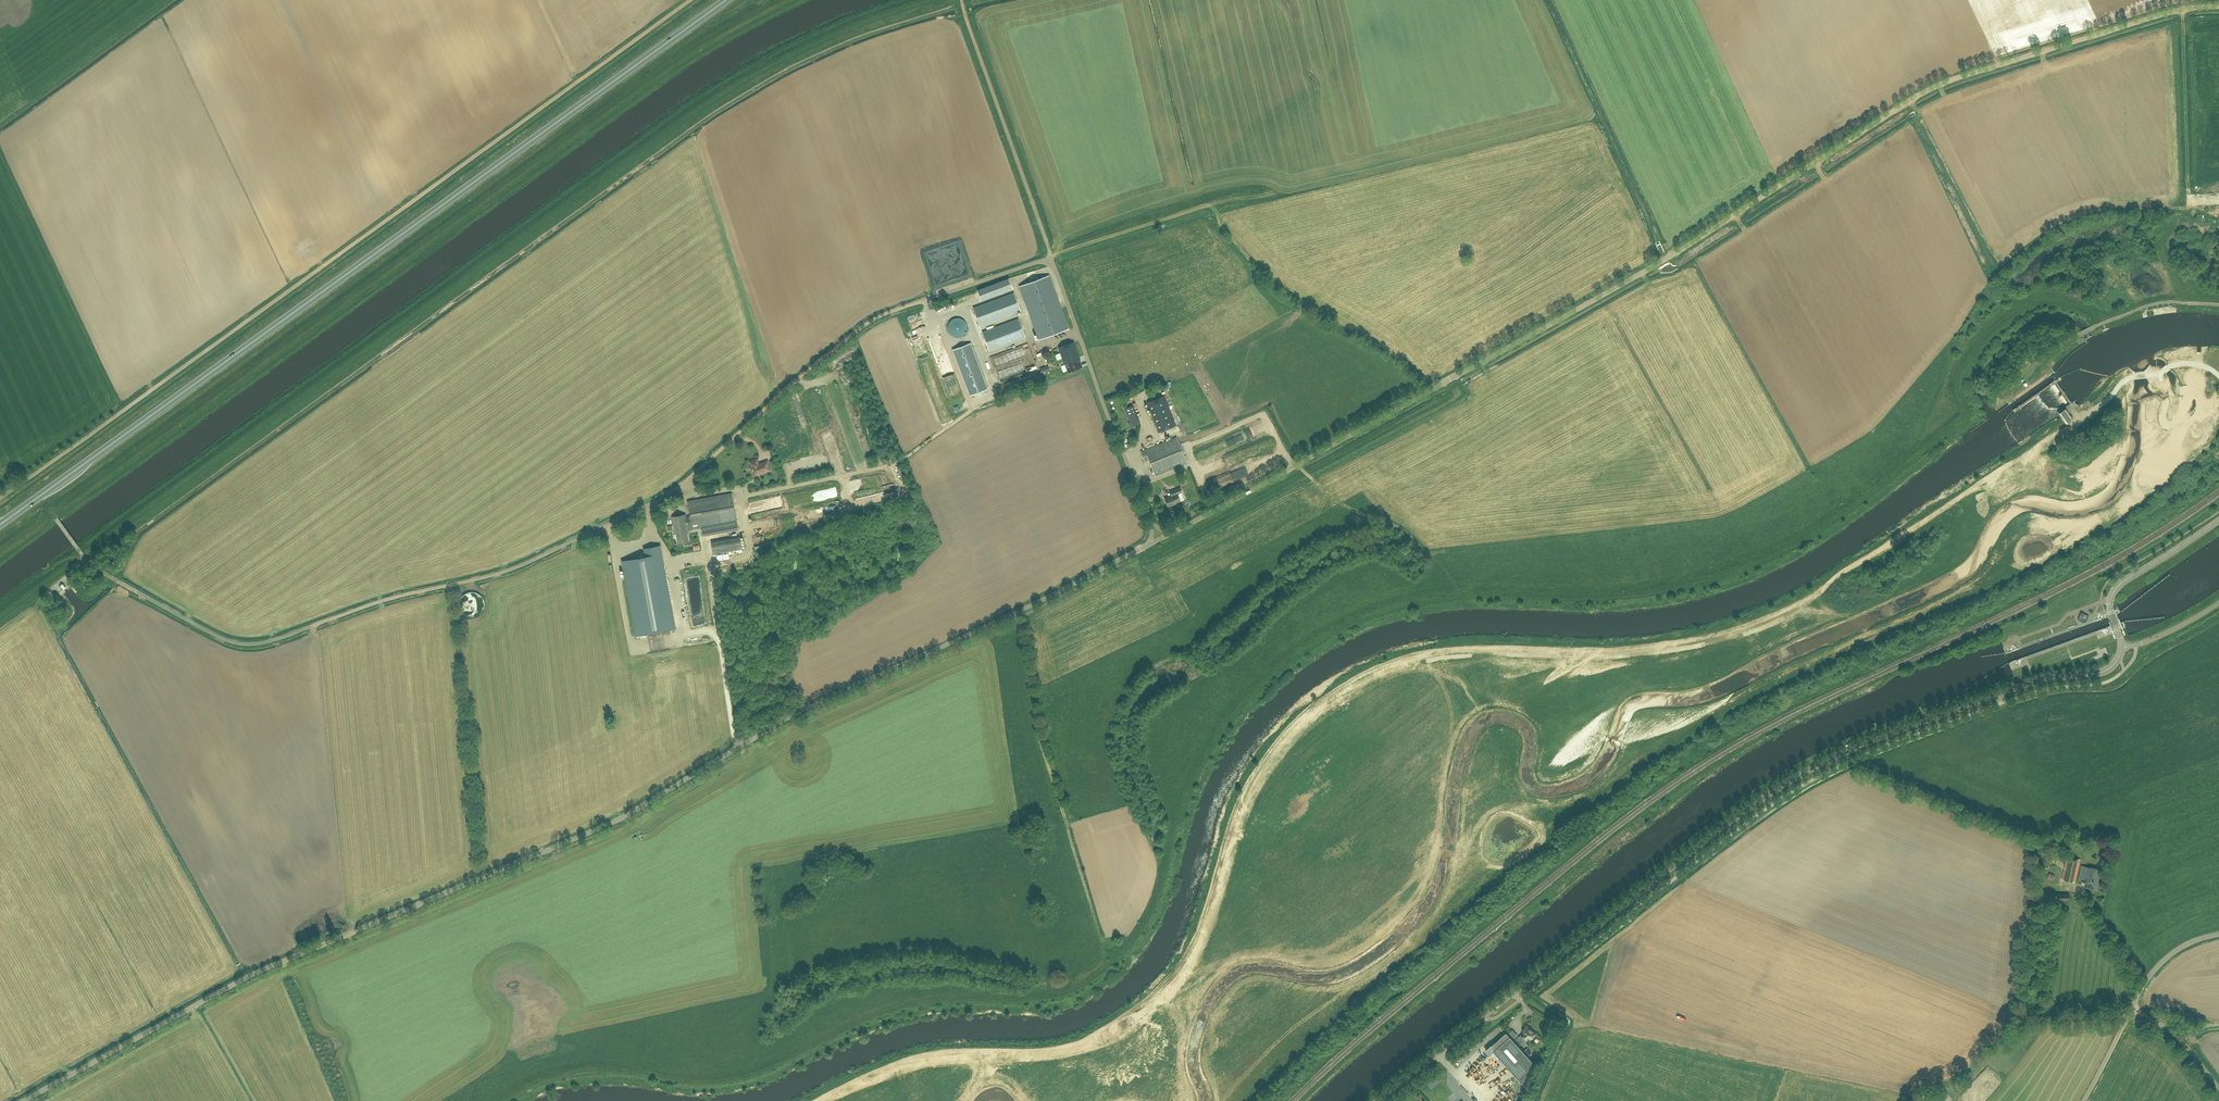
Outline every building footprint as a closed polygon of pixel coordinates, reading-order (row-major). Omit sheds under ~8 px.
[(662,52),(678,40),(676,37),(660,49),(662,52)] [(1038,339),(1069,328),(1061,308),(1049,275),(1019,286),(1038,339)] [(1012,289),(1008,278),(977,290),(981,301),(1012,289)] [(1014,293),(973,308),(980,326),(1020,311),(1014,293)] [(956,317),(953,318),(951,320),(950,321),(948,322),(948,324),(947,326),(947,328),(947,330),(948,332),(949,334),(950,335),(952,336),(954,337),(956,337),(958,338),(959,337),(961,337),(962,336),(964,335),(965,334),(966,333),(967,331),(967,329),(968,327),(967,325),(966,322),(964,320),(963,319),(961,318),(958,317),(956,317)] [(982,333),(989,350),(1025,337),(1018,319),(982,333)] [(1068,373),(1082,368),(1079,360),(1080,359),(1074,342),(1058,348),(1064,365),(1065,365),(1068,373)] [(987,389),(970,343),(953,350),(970,396),(987,389)] [(1163,396),(1146,403),(1158,433),(1175,426),(1163,396)] [(1127,415),(1135,411),(1132,406),(1124,409),(1127,415)] [(2059,413),(2063,419),(2069,414),(2066,409),(2059,413)] [(2069,414),(2063,419),(2066,424),(2073,419),(2069,414)] [(1242,433),(1236,436),(1239,443),(1245,440),(1242,433)] [(1155,476),(1187,463),(1176,437),(1140,452),(1144,461),(1149,460),(1155,476)] [(759,464),(757,459),(749,462),(751,467),(750,467),(753,475),(758,473),(759,474),(770,470),(767,461),(761,463),(761,464),(759,464)] [(1171,496),(1165,499),(1168,507),(1181,502),(1178,494),(1182,492),(1180,488),(1169,492),(1171,496)] [(690,516),(686,517),(685,515),(671,517),(674,534),(676,534),(678,543),(689,541),(687,532),(686,529),(688,529),(692,528),(701,527),(702,535),(703,537),(724,533),(723,531),(738,528),(736,520),(731,494),(687,502),(690,516)] [(750,509),(751,513),(772,508),(771,501),(748,506),(749,509),(750,509)] [(638,533),(639,539),(661,535),(660,529),(638,533)] [(714,554),(743,550),(742,542),(713,545),(714,554)] [(645,557),(623,561),(636,635),(675,628),(660,546),(644,549),(645,557)] [(474,592),(471,592),(468,592),(465,594),(463,596),(461,599),(460,602),(460,605),(460,609),(462,611),(464,614),(467,616),(470,617),(473,617),(476,617),(479,615),(482,613),(484,610),(485,607),(485,604),(484,600),(483,597),(480,595),(478,593),(474,592)] [(2086,622),(2089,616),(2084,614),(2081,613),(2080,616),(2078,620),(2083,623),(2086,622)] [(2075,882),(2080,859),(2067,856),(2062,878),(2075,882)] [(2097,891),(2102,870),(2082,865),(2078,881),(2087,883),(2086,888),(2097,891)] [(2069,901),(2069,894),(2055,893),(2054,902),(2058,903),(2058,902),(2062,902),(2062,901),(2069,901)] [(1521,1035),(1517,1039),(1514,1041),(1519,1046),(1521,1044),(1526,1040),(1526,1039),(1528,1036),(1532,1039),(1536,1034),(1526,1025),(1522,1030),(1525,1033),(1522,1036),(1521,1035)] [(1493,1051),(1522,1083),(1532,1061),(1510,1036),(1506,1032),(1490,1047),(1493,1051)] [(1947,1093),(1942,1087),(1930,1098),(1932,1100),(1938,1100),(1947,1093)]
